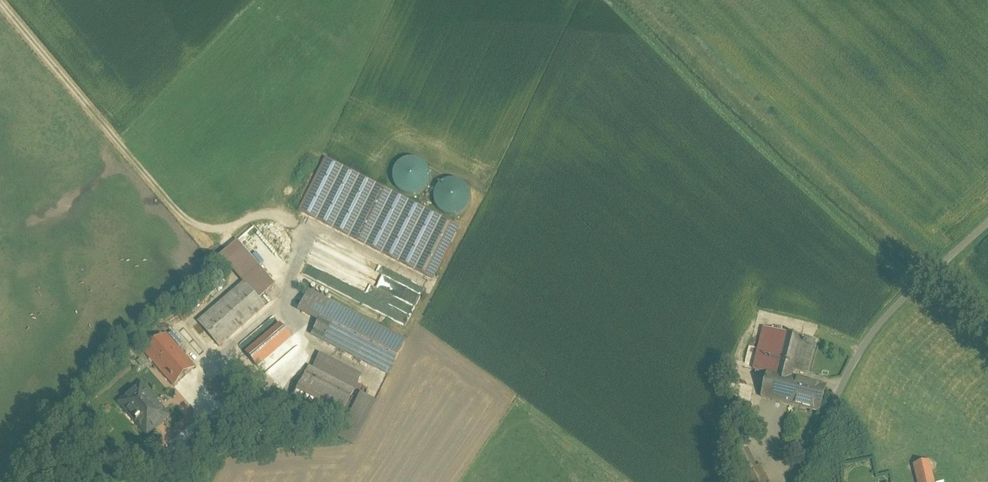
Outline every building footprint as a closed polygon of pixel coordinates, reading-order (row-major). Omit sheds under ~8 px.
[(385,189),(327,160),(300,212),(432,279),(458,227),(385,189)] [(275,285),(237,242),(222,256),(245,283),(259,299),(275,285)] [(245,283),(199,324),(219,347),(266,307),(259,299),(245,283)] [(330,302),(310,292),(301,309),(321,319),(330,302)] [(406,341),(330,302),(321,319),(313,336),(389,375),(406,341)] [(280,324),(280,322),(280,320),(279,319),(277,318),(276,317),(274,318),(272,319),(271,320),(271,322),(271,324),(272,325),(274,326),(276,326),(278,326),(279,325),(280,324)] [(281,325),(246,354),(257,367),(292,338),(281,325)] [(262,327),(262,329),(262,331),(263,332),(265,333),(267,334),(268,333),(270,333),(271,331),(271,329),(271,328),(270,326),(268,325),(266,325),(264,326),(262,327)] [(802,338),(764,328),(754,369),(767,373),(768,372),(791,378),(802,338)] [(195,368),(166,334),(145,352),(174,386),(195,368)] [(822,340),(807,337),(805,345),(821,348),(822,340)] [(251,348),(251,346),(251,344),(250,343),(248,342),(246,342),(244,342),(243,343),(242,345),(242,346),(242,348),(243,349),(245,350),(246,351),(248,350),(250,349),(251,348)] [(362,376),(321,355),(313,368),(355,390),(362,376)] [(313,368),(310,367),(294,398),(339,420),(355,390),(313,368)] [(791,378),(768,372),(767,373),(761,398),(820,412),(826,387),(791,378)] [(168,416),(141,384),(120,403),(136,421),(134,423),(136,424),(137,423),(147,434),(168,416)] [(294,398),(292,397),(291,398),(283,393),(278,403),(334,431),(339,420),(294,398)] [(362,394),(340,438),(353,445),(376,400),(362,394)] [(914,465),(918,481),(934,481),(929,461),(914,465)] [(743,474),(747,481),(769,481),(761,465),(754,469),(743,474)]
